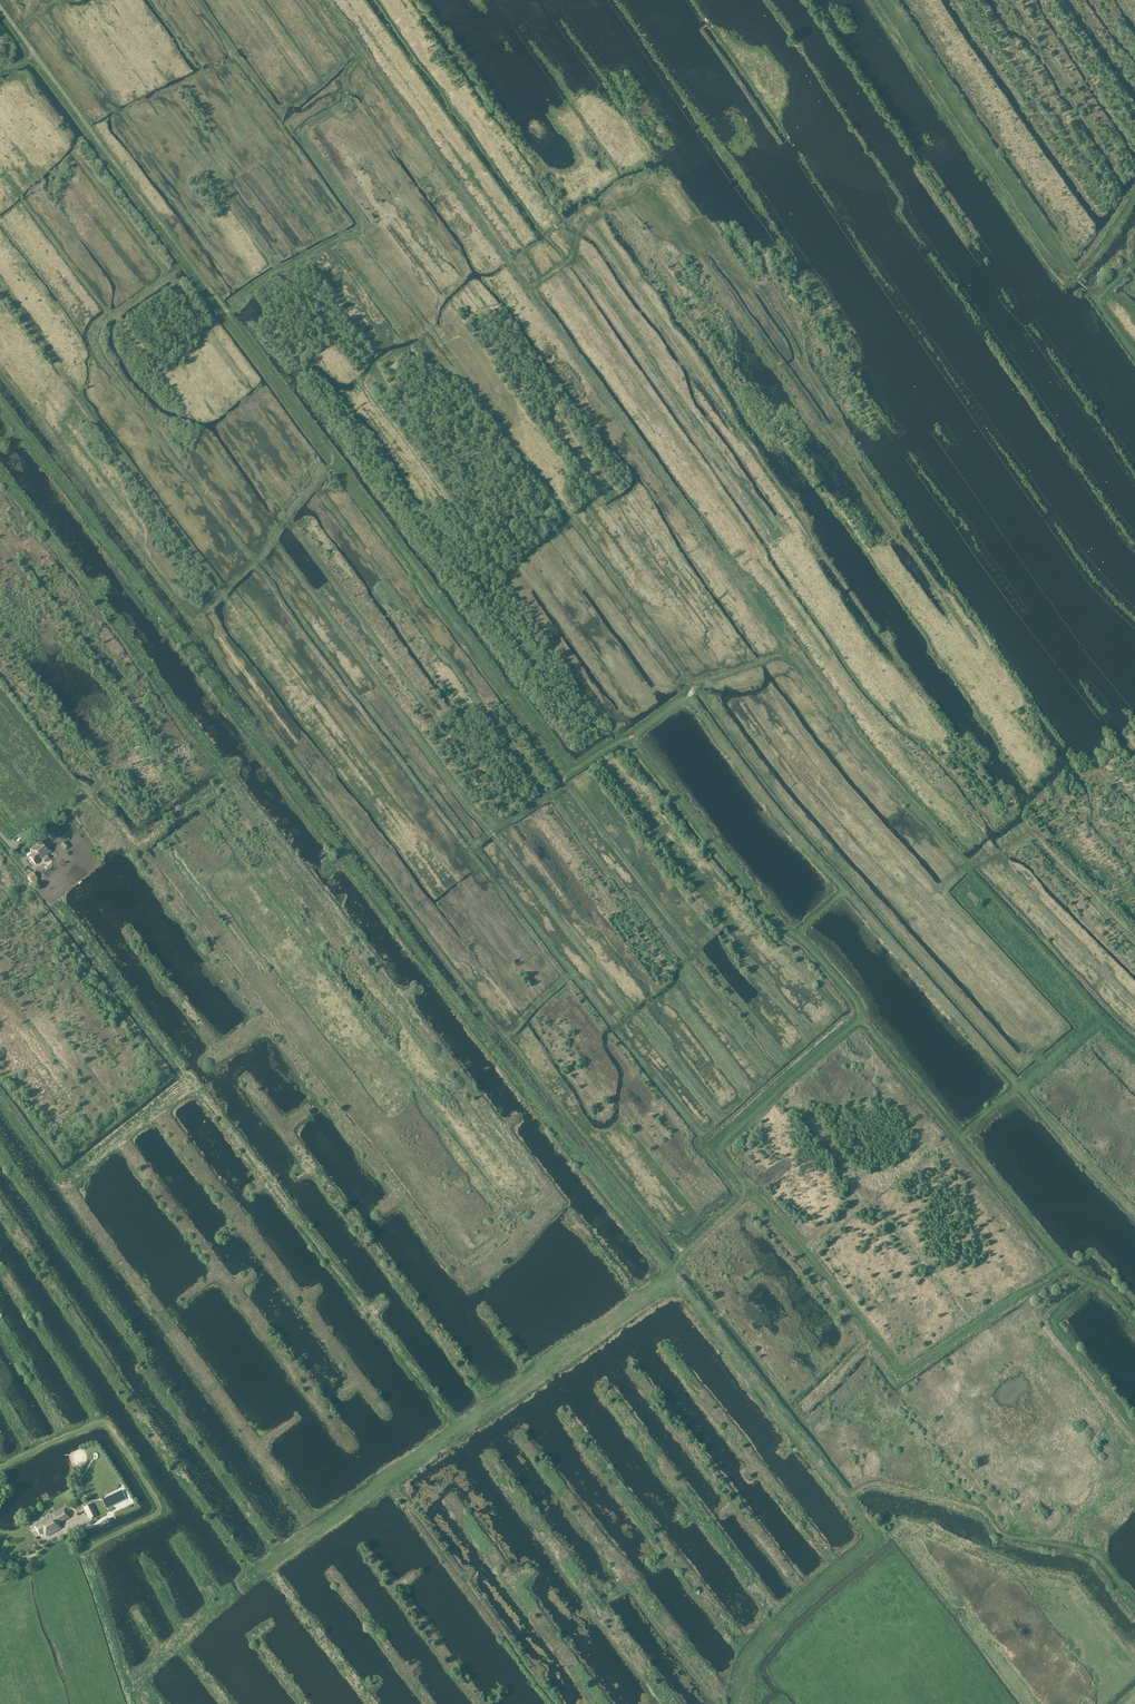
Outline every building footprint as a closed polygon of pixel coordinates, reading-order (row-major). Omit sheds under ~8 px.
[(53,832),(49,836),(52,840),(57,836),(53,832)] [(51,852),(42,841),(30,850),(33,854),(29,857),(35,865),(42,859),(43,860),(42,861),(44,863),(49,859),(47,857),(46,856),(51,852)] [(27,876),(33,884),(33,883),(34,884),(37,882),(36,881),(38,879),(32,872),(27,876)] [(80,1449),(73,1452),(79,1467),(86,1464),(80,1449)] [(101,1501),(106,1509),(126,1499),(122,1491),(101,1501)] [(83,1508),(89,1520),(97,1516),(91,1504),(83,1508)] [(64,1509),(53,1515),(52,1515),(53,1516),(34,1526),(39,1535),(43,1533),(45,1537),(61,1528),(56,1520),(67,1514),(64,1509)]
